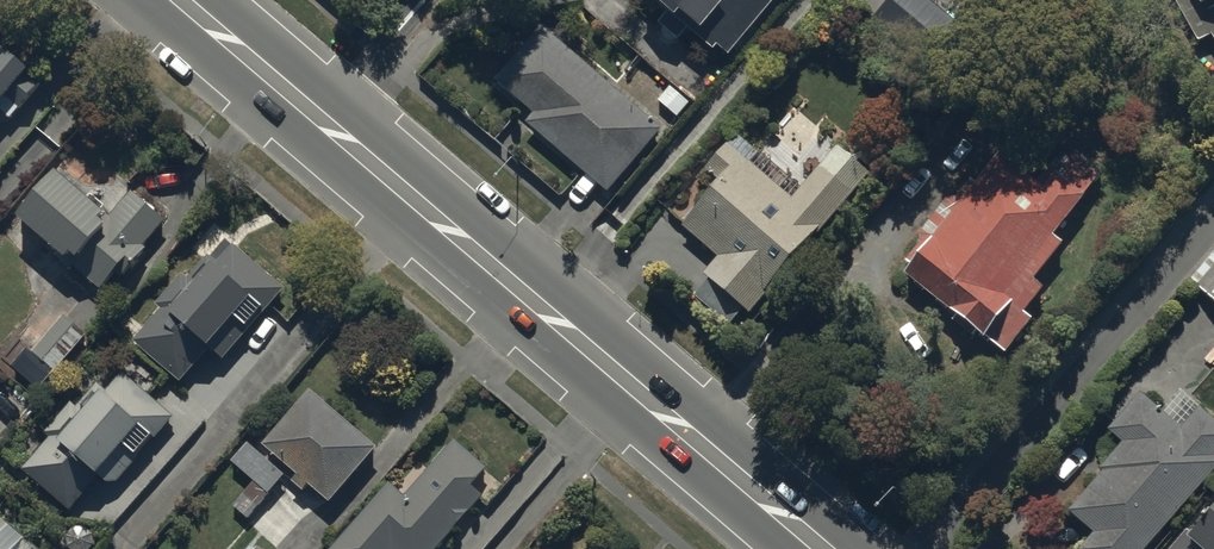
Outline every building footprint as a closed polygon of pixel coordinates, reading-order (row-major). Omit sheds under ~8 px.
[(678,9),(683,3),(696,13),(687,24),(716,48),(722,42),(733,51),(774,0),(667,0),(678,9)] [(871,18),(922,61),(955,22),(938,8),(944,0),(886,0),(871,18)] [(1200,45),(1213,38),(1213,40),(1213,0),(1174,0),(1200,45)] [(666,121),(542,20),(495,77),(533,108),(524,120),(610,190),(666,121)] [(11,119),(49,72),(11,40),(2,51),(0,50),(0,110),(11,119)] [(765,141),(760,148),(736,130),(707,166),(718,175),(683,219),(722,250),(704,273),(751,310),(817,227),(820,230),(872,165),(838,138),(823,157),(810,146),(806,151),(795,165),(765,141)] [(1102,168),(1074,146),(1058,166),(1048,158),(1032,177),(997,149),(974,179),(966,173),(917,234),(925,240),(902,269),(1008,353),(1038,316),(1022,303),(1040,280),(1031,273),(1061,236),(1054,230),(1102,168)] [(116,210),(57,163),(19,212),(61,246),(55,253),(109,296),(150,246),(146,242),(168,213),(134,186),(116,210)] [(187,275),(182,271),(154,301),(161,307),(134,336),(182,380),(212,347),(222,356),(285,288),(233,240),(216,259),(208,252),(187,275)] [(1198,289),(1213,303),(1213,271),(1198,289)] [(87,332),(64,313),(34,349),(30,346),(14,365),(42,387),(87,332)] [(49,435),(21,468),(69,509),(98,475),(112,486),(172,413),(145,390),(153,381),(125,357),(101,385),(92,377),(45,431),(49,435)] [(312,395),(265,450),(300,480),(295,486),(305,495),(310,489),(332,507),(379,452),(312,395)] [(1213,478),(1213,423),(1202,412),(1183,433),(1142,398),(1110,435),(1124,447),(1102,474),(1105,477),(1071,516),(1096,538),(1086,548),(1152,548),(1213,478)] [(337,548),(442,548),(481,503),(484,500),(473,490),(488,472),(454,443),(406,500),(391,486),(337,548)] [(286,479),(250,447),(234,465),(255,484),(234,509),(248,521),(286,479)] [(2,519),(0,522),(0,548),(39,548),(2,519)] [(1177,548),(1213,548),(1213,522),(1197,542),(1189,535),(1177,548)]
